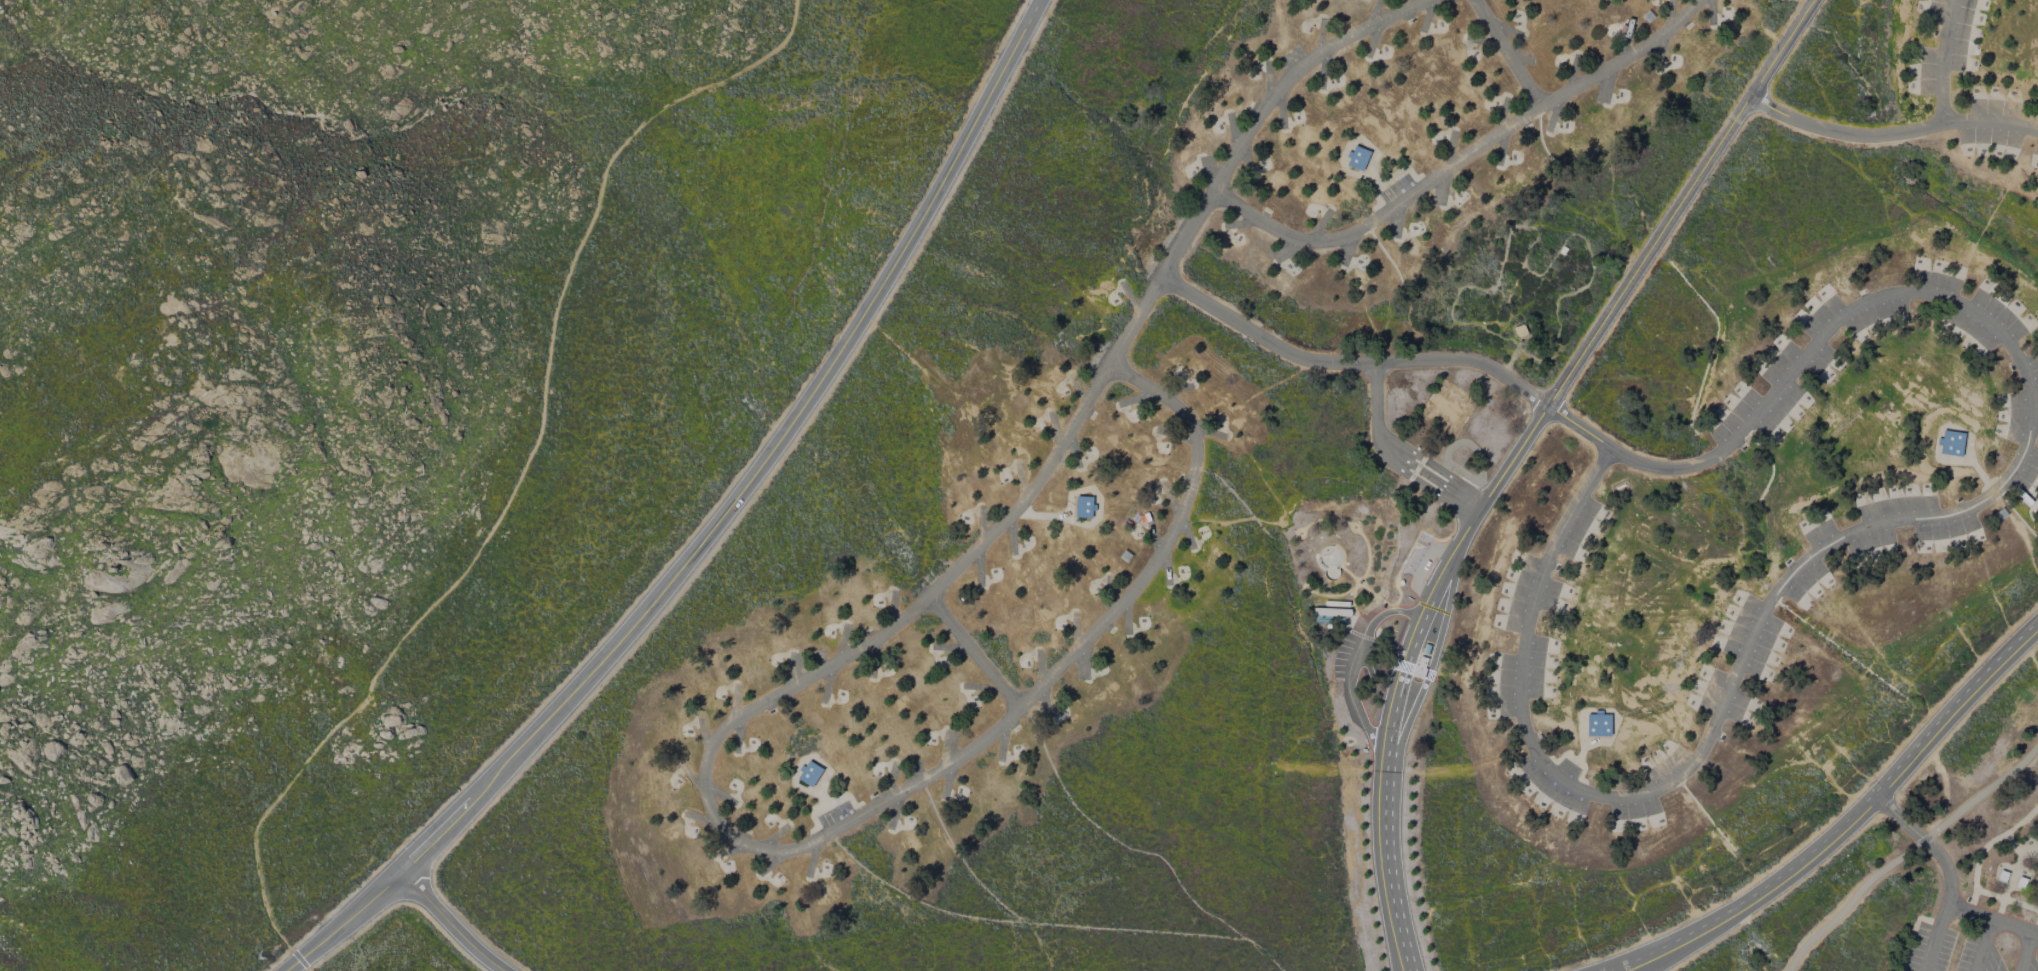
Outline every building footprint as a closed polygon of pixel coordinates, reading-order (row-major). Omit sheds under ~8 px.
[(1346,165),(1363,171),(1369,150),(1352,145),(1346,165)] [(1962,456),(1964,432),(1940,430),(1938,454),(1962,456)] [(1074,517),(1091,518),(1092,496),(1075,496),(1074,517)] [(1313,614),(1349,616),(1350,609),(1313,607),(1313,614)] [(1610,712),(1586,712),(1586,735),(1610,736),(1610,712)] [(822,769),(808,760),(797,778),(811,787),(822,769)] [(2005,884),(2009,873),(2000,870),(1996,881),(2005,884)] [(2022,889),(2027,879),(2019,876),(2015,886),(2022,889)]
